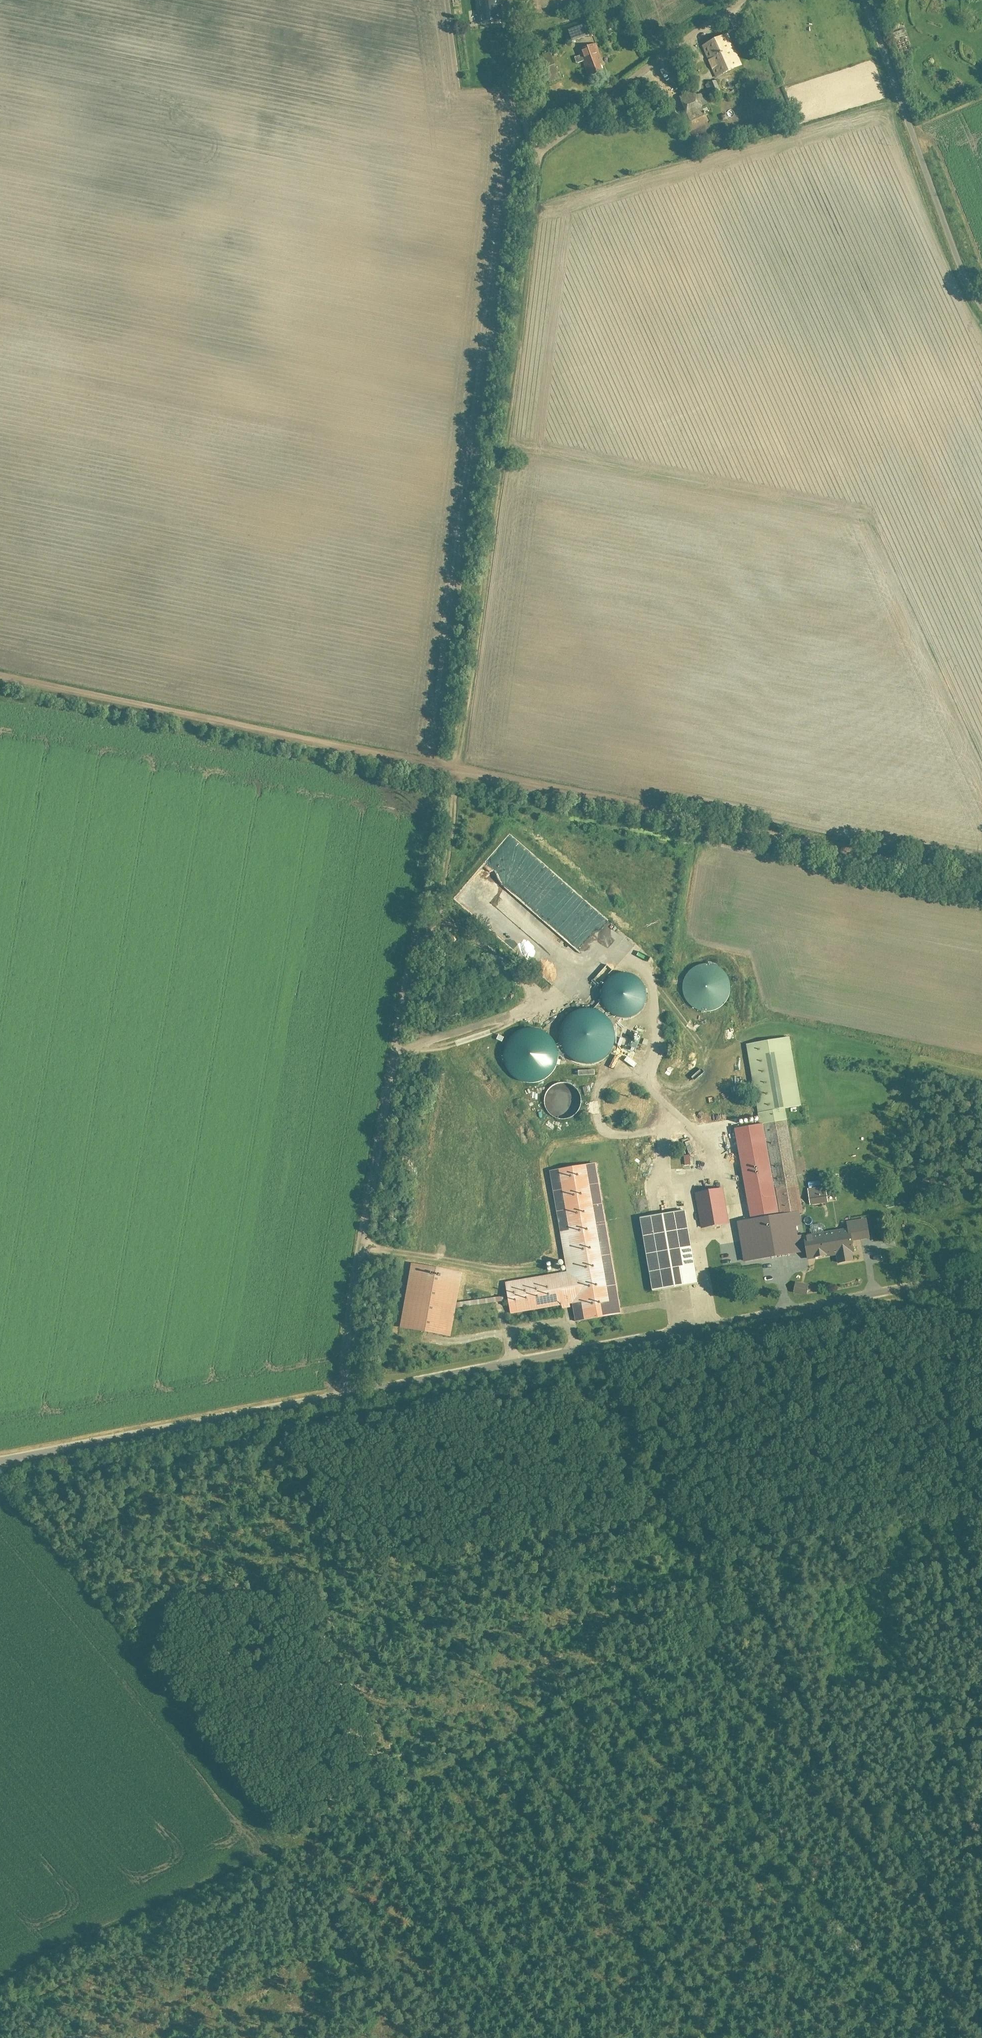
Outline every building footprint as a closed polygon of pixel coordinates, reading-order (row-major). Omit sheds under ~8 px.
[(488,22),(501,20),(499,0),(478,2),(479,14),(487,13),(488,22)] [(562,26),(568,44),(592,36),(587,19),(562,26)] [(717,77),(739,67),(726,37),(703,47),(717,77)] [(588,77),(602,72),(597,60),(601,58),(595,44),(578,50),(588,77)] [(548,83),(560,79),(550,53),(539,57),(548,83)] [(488,56),(480,57),(480,69),(489,69),(488,56)] [(715,81),(709,84),(713,94),(720,91),(715,81)] [(659,84),(653,89),(659,95),(664,91),(659,84)] [(707,105),(702,94),(681,103),(689,122),(704,115),(705,114),(704,113),(703,113),(701,108),(707,105)] [(734,991),(734,983),(731,976),(726,969),(719,965),(711,963),(703,964),(696,967),(690,973),(686,980),(684,988),(686,996),(690,1003),(696,1009),(703,1012),(712,1013),(720,1011),(727,1006),(732,999),(734,991)] [(651,996),(650,988),(647,981),(642,975),(635,972),(628,970),(620,972),(613,975),(608,981),(605,988),(605,996),(607,1003),(611,1009),(617,1014),(624,1016),(632,1016),(639,1014),(645,1009),(649,1003),(651,996)] [(617,1040),(617,1031),(613,1022),(608,1016),(600,1011),(591,1010),(582,1012),(574,1016),(568,1023),(565,1031),(565,1040),(568,1049),(573,1055),(580,1060),(587,1062),(595,1062),(603,1059),(610,1055),(615,1048),(617,1040)] [(789,1039),(747,1046),(761,1126),(744,1129),(756,1201),(746,1203),(750,1221),(741,1223),(745,1252),(769,1248),(771,1256),(813,1249),(814,1257),(838,1253),(834,1229),(797,1235),(793,1211),(801,1210),(784,1109),(800,1106),(789,1039)] [(582,1107),(582,1104),(582,1101),(581,1097),(579,1094),(577,1091),(573,1089),(570,1087),(567,1086),(564,1086),(559,1087),(556,1088),(553,1090),(550,1092),(548,1096),(547,1098),(546,1102),(546,1105),(546,1109),(548,1112),(549,1115),(552,1118),(555,1120),(558,1122),(561,1123),(565,1123),(568,1122),(572,1121),(575,1119),(577,1117),(579,1114),(581,1111),(582,1107)] [(569,1270),(513,1285),(518,1312),(574,1302),(576,1315),(619,1307),(595,1167),(553,1174),(569,1270)] [(809,1208),(828,1206),(826,1188),(807,1190),(809,1208)] [(716,1190),(693,1195),(701,1230),(724,1225),(716,1190)] [(685,1214),(642,1221),(655,1294),(697,1287),(685,1214)]
